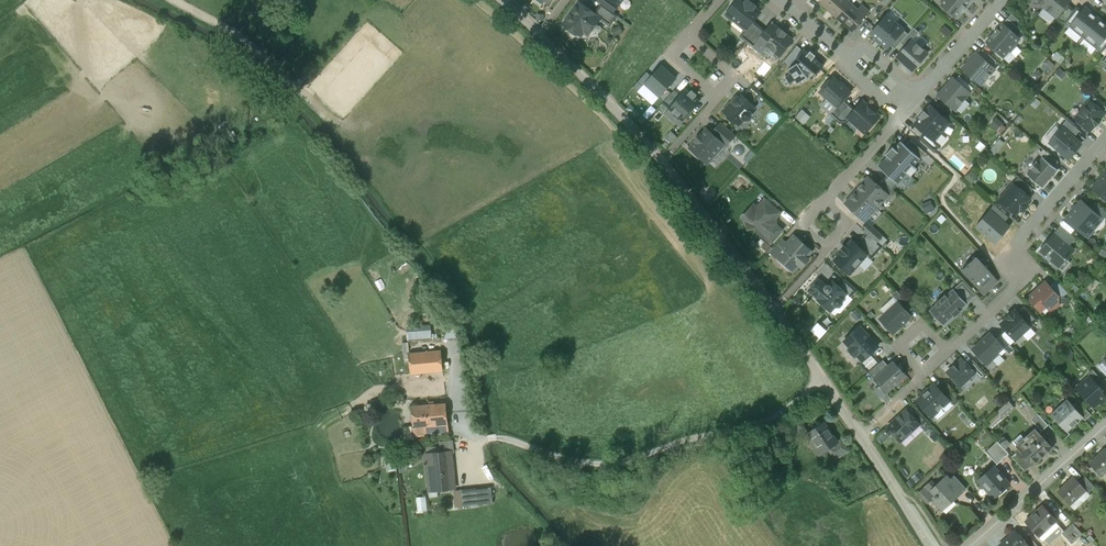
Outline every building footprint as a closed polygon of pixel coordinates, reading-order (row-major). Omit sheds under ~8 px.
[(620,5),(613,0),(599,0),(598,1),(614,13),(620,5)] [(744,0),(738,0),(727,14),(727,15),(728,17),(731,20),(733,19),(746,30),(753,22),(760,13),(754,8),(755,6),(748,0),(747,2),(744,0)] [(821,2),(837,16),(848,3),(845,0),(823,0),(821,2)] [(940,5),(955,18),(961,12),(966,7),(965,7),(971,0),(945,0),(940,5)] [(1044,8),(1056,18),(1071,0),(1050,0),(1044,8)] [(595,14),(580,3),(565,23),(581,35),(584,31),(588,35),(600,19),(601,18),(595,14)] [(865,17),(848,3),(837,16),(853,30),(865,17)] [(618,16),(602,4),(595,14),(601,18),(600,19),(610,26),(618,16)] [(1069,6),(1059,18),(1064,22),(1074,10),(1069,6)] [(1064,22),(1070,27),(1071,25),(1082,11),(1076,7),(1074,10),(1064,22)] [(1082,11),(1071,25),(1084,36),(1098,19),(1084,8),(1082,11)] [(1012,14),(1008,19),(1017,27),(1021,23),(1012,14)] [(887,16),(871,34),(887,48),(890,45),(903,30),(887,16)] [(1017,27),(1008,19),(1003,23),(1018,37),(1022,32),(1017,27)] [(1084,36),(1098,47),(1105,37),(1105,25),(1098,19),(1084,36)] [(753,22),(746,30),(740,37),(748,42),(760,27),(753,22)] [(1003,23),(986,42),(1003,57),(1009,51),(1010,52),(1016,46),(1014,45),(1020,38),(1018,37),(1003,23)] [(779,30),(772,24),(766,32),(760,39),(760,40),(780,56),(793,40),(785,34),(786,34),(780,29),(779,30)] [(1070,27),(1096,48),(1098,47),(1084,36),(1071,25),(1070,27)] [(760,27),(748,42),(754,47),(760,40),(760,39),(766,32),(760,27)] [(908,34),(901,43),(906,47),(912,40),(919,32),(914,28),(908,34)] [(903,30),(890,45),(895,49),(901,43),(908,34),(903,30)] [(1098,47),(1096,48),(1102,53),(1105,48),(1105,37),(1098,47)] [(928,54),(912,40),(906,47),(897,57),(913,71),(928,54)] [(797,46),(784,61),(790,66),(797,58),(803,51),(797,46)] [(792,67),(788,70),(791,74),(785,78),(789,84),(795,80),(798,84),(802,81),(808,78),(807,77),(814,72),(817,75),(821,70),(824,66),(822,65),(822,64),(814,58),(816,56),(810,51),(809,53),(806,50),(806,51),(804,49),(803,51),(797,58),(801,62),(799,65),(798,63),(792,67)] [(998,63),(983,50),(978,54),(993,68),(998,63)] [(977,53),(963,69),(981,85),(995,69),(993,68),(978,54),(977,53)] [(1048,59),(1042,65),(1048,71),(1054,65),(1048,59)] [(641,82),(660,98),(679,77),(661,61),(641,82)] [(973,88),(959,76),(955,81),(969,93),(973,88)] [(833,78),(820,92),(837,107),(838,108),(844,101),(850,94),(833,78)] [(953,79),(939,95),(955,109),(969,93),(955,81),(953,79)] [(752,85),(742,96),(752,104),(762,94),(752,85)] [(676,89),(663,103),(669,108),(682,94),(676,89)] [(690,93),(686,89),(682,94),(669,108),(683,121),(700,102),(695,97),(697,95),(692,91),(690,93)] [(740,93),(730,105),(731,105),(725,112),(737,123),(741,119),(744,119),(745,119),(745,120),(748,119),(748,120),(751,117),(751,116),(751,113),(750,112),(755,107),(752,104),(742,96),(740,93)] [(1095,96),(1090,101),(1105,114),(1105,112),(1105,105),(1095,96)] [(844,101),(838,108),(837,107),(830,115),(836,120),(836,119),(850,105),(849,104),(849,105),(844,101)] [(855,110),(848,118),(850,120),(857,126),(860,126),(867,131),(880,117),(863,101),(855,110)] [(1090,101),(1075,119),(1089,131),(1095,125),(1096,126),(1100,120),(1105,114),(1090,101)] [(850,105),(836,119),(841,123),(847,123),(850,120),(848,118),(855,110),(850,105)] [(925,134),(933,141),(934,141),(942,132),(940,130),(948,121),(931,106),(925,113),(924,112),(920,117),(921,118),(915,125),(925,134)] [(802,109),(796,117),(805,124),(811,115),(802,109)] [(1079,131),(1067,120),(1061,127),(1062,128),(1074,137),(1079,131)] [(736,136),(721,122),(712,133),(724,144),(724,145),(726,147),(735,136),(736,136)] [(1062,128),(1050,143),(1068,159),(1081,144),(1074,137),(1062,128)] [(707,130),(702,136),(700,134),(700,135),(695,140),(696,142),(691,148),(690,148),(707,163),(708,163),(724,145),(724,144),(712,133),(707,129),(707,130)] [(933,141),(925,134),(920,139),(934,152),(940,146),(934,141),(933,141)] [(926,153),(911,140),(906,146),(920,159),(926,153)] [(894,149),(893,147),(886,155),(887,156),(878,167),(888,176),(898,184),(907,174),(910,177),(917,169),(914,166),(920,159),(906,146),(901,141),(894,149)] [(1043,149),(1039,154),(1042,157),(1044,158),(1048,153),(1043,149)] [(1058,162),(1048,153),(1044,158),(1054,167),(1058,162)] [(1042,158),(1038,163),(1037,162),(1036,161),(1030,168),(1031,169),(1031,168),(1032,169),(1028,174),(1027,174),(1027,175),(1042,188),(1043,187),(1057,171),(1058,170),(1054,167),(1044,158),(1042,157),(1042,158)] [(1093,189),(1105,200),(1105,173),(1093,189)] [(888,176),(883,181),(893,190),(898,184),(888,176)] [(877,185),(869,177),(867,179),(865,179),(862,182),(863,184),(857,190),(877,208),(884,199),(888,195),(877,185)] [(1033,190),(1018,177),(1012,184),(1013,184),(1014,184),(1028,196),(1033,190)] [(883,181),(882,180),(877,185),(888,195),(884,199),(888,203),(897,193),(893,190),(883,181)] [(1013,184),(999,200),(1016,215),(1020,210),(1021,211),(1024,211),(1027,206),(1027,204),(1026,203),(1030,198),(1028,196),(1014,184),(1013,184)] [(865,221),(877,208),(857,190),(851,198),(848,198),(847,200),(847,202),(845,204),(865,221)] [(765,200),(757,208),(754,205),(746,214),(749,217),(746,222),(746,223),(748,229),(754,227),(771,242),(782,230),(775,224),(775,218),(780,213),(765,200)] [(1066,220),(1084,235),(1085,233),(1089,236),(1095,229),(1092,226),(1099,217),(1100,217),(1090,209),(1082,201),(1066,220)] [(931,203),(923,207),(926,213),(934,209),(931,203)] [(1090,209),(1100,217),(1099,217),(1103,220),(1105,217),(1105,212),(1095,203),(1090,209)] [(994,205),(990,210),(1005,222),(1009,217),(994,205)] [(990,210),(976,227),(996,244),(1010,227),(1005,222),(990,210)] [(862,229),(877,242),(882,236),(868,224),(862,229)] [(1055,234),(1069,246),(1075,239),(1061,227),(1055,234)] [(866,234),(856,245),(871,259),(882,247),(877,242),(866,234)] [(1059,268),(1074,250),(1069,246),(1055,234),(1040,252),(1059,268)] [(788,243),(777,256),(793,271),(800,264),(802,266),(808,260),(805,258),(811,251),(795,237),(788,243)] [(783,239),(770,253),(775,258),(777,256),(788,243),(783,239)] [(834,259),(850,274),(867,255),(856,245),(851,241),(834,259)] [(994,276),(976,257),(962,270),(980,290),(994,276)] [(994,276),(980,290),(984,295),(999,281),(994,276)] [(834,282),(830,286),(827,286),(826,287),(819,281),(810,291),(819,299),(818,300),(830,311),(835,305),(837,307),(840,306),(843,304),(843,300),(841,299),(846,293),(834,282)] [(953,290),(966,305),(976,296),(963,281),(953,290)] [(1046,282),(1029,298),(1040,311),(1047,305),(1050,305),(1051,307),(1059,307),(1059,296),(1046,282)] [(901,295),(896,290),(892,294),(896,299),(901,295)] [(937,305),(930,310),(944,325),(954,316),(955,317),(961,312),(960,311),(966,305),(953,290),(946,296),(945,294),(935,303),(937,305)] [(910,305),(901,295),(896,299),(899,302),(905,309),(910,305)] [(899,302),(880,319),(893,333),(911,316),(905,309),(899,302)] [(1017,312),(1030,327),(1038,320),(1025,305),(1017,312)] [(1001,324),(1016,340),(1030,327),(1017,312),(1016,311),(1013,313),(1012,312),(1007,317),(1008,318),(1001,324)] [(811,329),(820,338),(827,330),(818,322),(811,329)] [(878,347),(860,327),(845,341),(851,348),(849,350),(855,355),(856,354),(863,361),(871,353),(878,347)] [(431,330),(408,332),(408,339),(432,337),(431,330)] [(991,333),(972,350),(985,364),(991,358),(993,360),(999,354),(997,353),(1003,347),(991,333)] [(441,351),(409,354),(411,374),(443,371),(441,351)] [(863,361),(860,364),(869,373),(880,363),(871,353),(863,361)] [(963,359),(957,364),(957,363),(952,367),(953,368),(947,373),(960,386),(975,372),(968,365),(963,359)] [(883,360),(869,373),(874,379),(888,366),(883,360)] [(888,366),(874,379),(879,385),(880,386),(879,386),(880,388),(881,387),(882,388),(887,394),(907,376),(893,361),(888,366)] [(973,361),(968,365),(975,372),(982,380),(987,375),(973,361)] [(1103,381),(1093,370),(1088,374),(1090,377),(1098,385),(1103,381)] [(1090,377),(1082,384),(1084,386),(1079,390),(1094,407),(1099,402),(1100,404),(1105,399),(1105,396),(1101,391),(1102,389),(1098,385),(1090,377)] [(935,384),(929,390),(930,391),(923,396),(923,395),(917,401),(932,417),(950,401),(941,391),(935,384)] [(954,396),(946,387),(941,391),(950,401),(954,396)] [(954,396),(950,401),(954,406),(959,401),(954,396)] [(1067,399),(1051,414),(1067,432),(1083,418),(1084,417),(1073,405),(1067,399)] [(1091,415),(1078,401),(1073,405),(1084,417),(1083,418),(1085,421),(1091,415)] [(1009,402),(998,412),(999,413),(1002,417),(1014,407),(1009,402)] [(446,403),(412,406),(414,428),(448,424),(446,403)] [(1038,415),(1028,403),(1022,409),(1032,420),(1038,415)] [(907,410),(887,428),(900,442),(919,424),(907,410)] [(999,413),(989,423),(992,426),(1002,417),(999,413)] [(1048,425),(1038,415),(1032,420),(1042,431),(1048,425)] [(800,419),(788,427),(793,434),(805,426),(800,419)] [(823,423),(808,433),(817,445),(814,447),(820,456),(822,454),(824,456),(827,454),(825,452),(829,449),(836,459),(848,451),(841,440),(838,442),(829,430),(828,430),(823,423)] [(1035,429),(1024,439),(1021,435),(1013,442),(1020,450),(1017,452),(1030,467),(1052,448),(1039,433),(1035,429)] [(1006,438),(1000,442),(1005,448),(1010,443),(1006,438)] [(453,440),(440,442),(441,453),(451,452),(451,453),(454,453),(453,440)] [(1009,454),(998,441),(992,447),(1003,459),(1009,454)] [(1003,459),(992,447),(986,452),(998,464),(1003,459)] [(1090,464),(1101,476),(1105,471),(1105,449),(1090,464)] [(441,453),(425,455),(429,491),(455,488),(451,453),(451,452),(441,453)] [(1030,467),(1017,452),(1012,457),(1025,471),(1030,467)] [(994,467),(979,480),(995,498),(1010,485),(994,467)] [(966,488),(955,476),(950,481),(961,493),(966,488)] [(1095,487),(1085,476),(1079,482),(1086,489),(1085,490),(1088,493),(1095,487)] [(946,477),(936,486),(931,481),(919,493),(928,503),(932,499),(940,507),(951,497),(953,500),(961,493),(950,481),(946,477)] [(1075,477),(1059,492),(1070,504),(1085,490),(1086,489),(1079,482),(1075,477)] [(491,487),(476,488),(478,504),(493,503),(491,487)] [(476,488),(460,490),(462,506),(478,504),(476,488)] [(417,497),(418,510),(427,510),(426,496),(417,497)] [(1044,506),(1026,522),(1038,536),(1056,520),(1044,506)] [(1073,523),(1062,533),(1072,544),(1083,534),(1073,523)] [(1016,531),(1000,545),(1030,545),(1027,543),(1016,531)]
